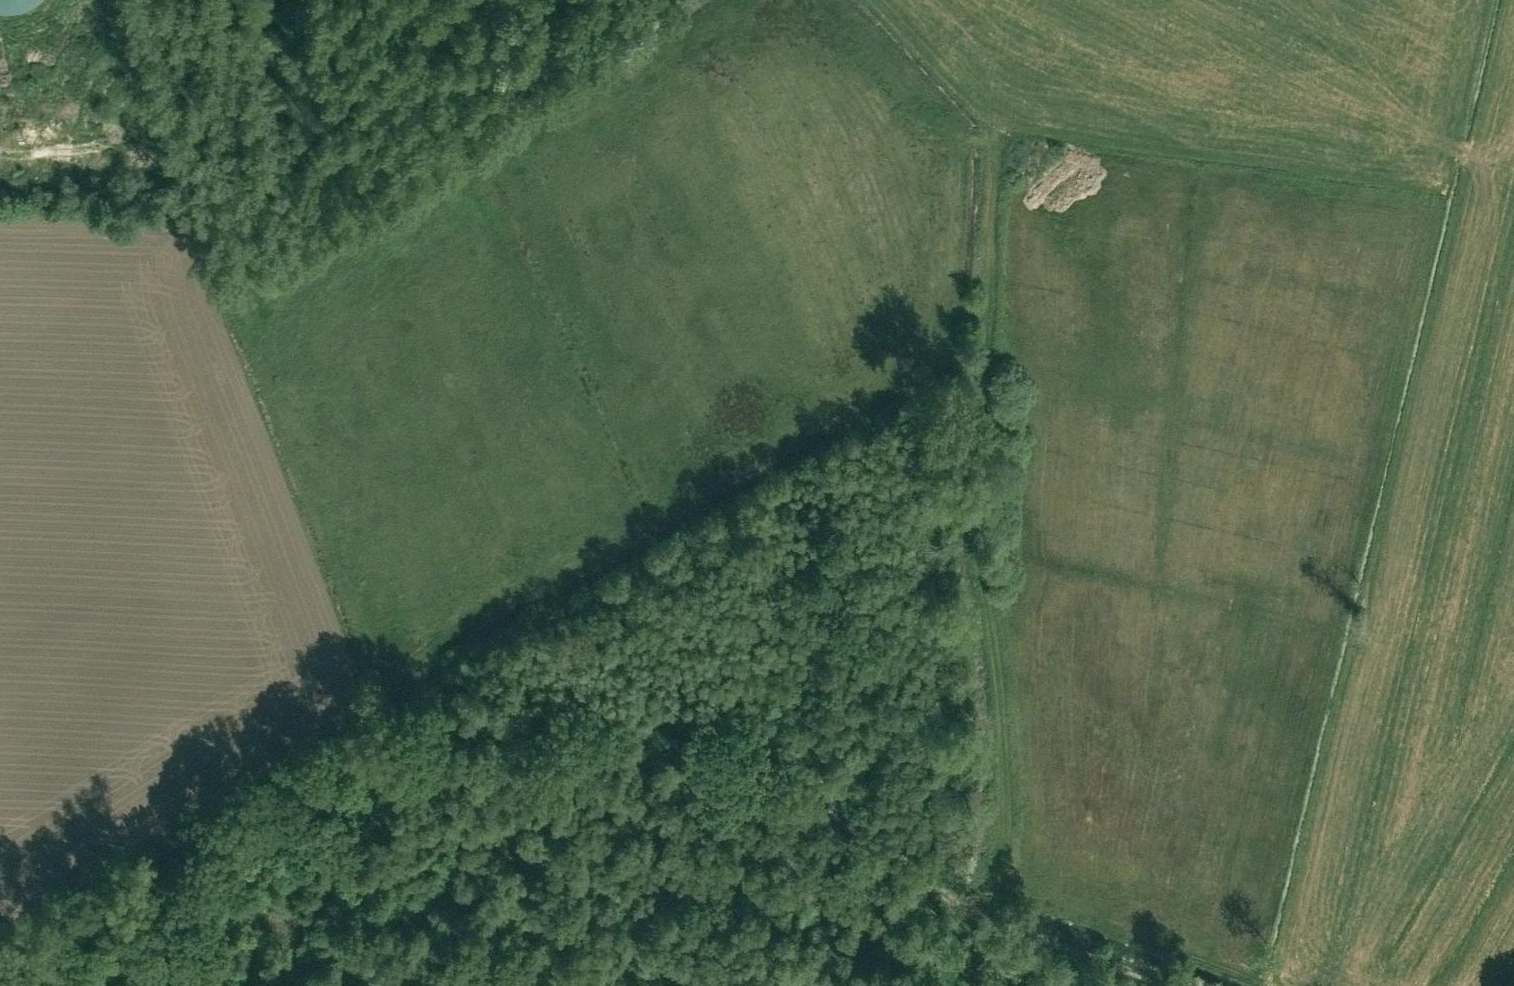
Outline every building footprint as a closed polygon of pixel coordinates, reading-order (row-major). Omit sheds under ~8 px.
[(1,10),(16,11),(30,7),(40,0),(0,0),(0,10),(1,10)]
